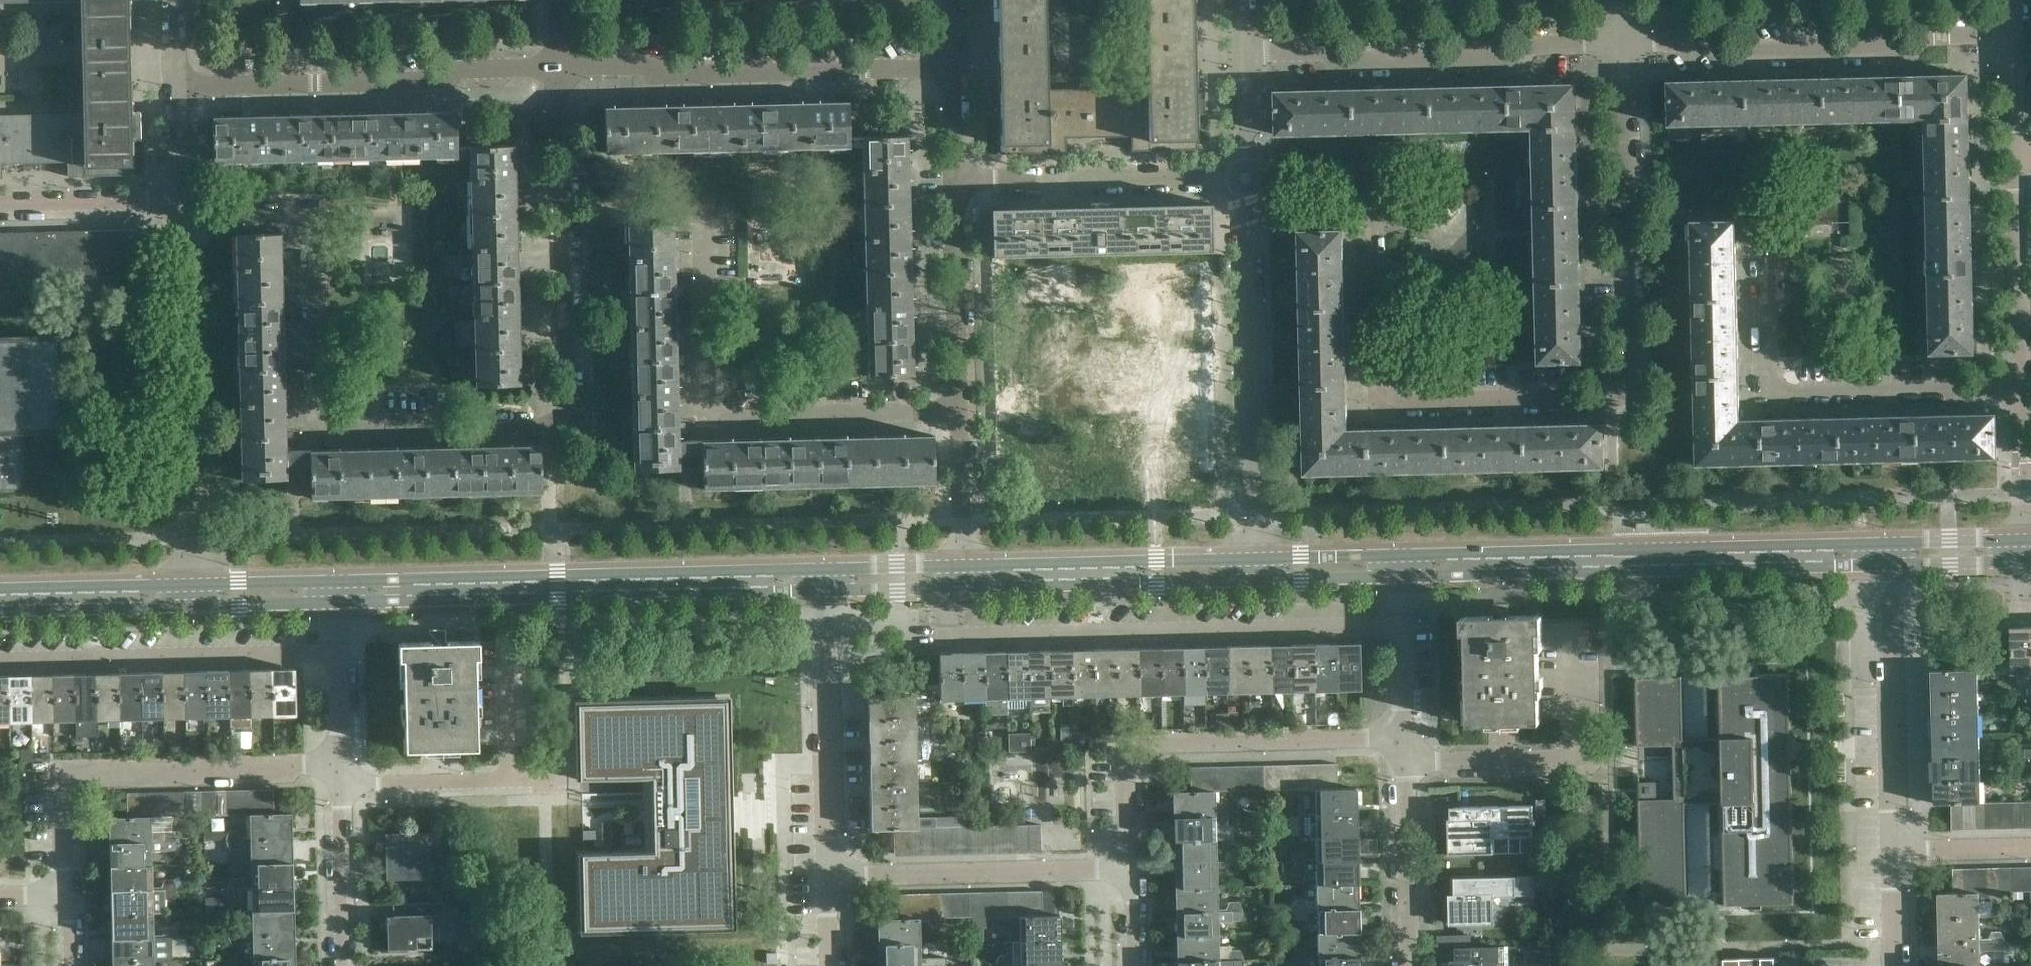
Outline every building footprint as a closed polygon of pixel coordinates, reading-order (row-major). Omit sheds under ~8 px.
[(140,112),(131,112),(128,0),(0,0),(0,2),(86,0),(89,113),(0,115),(0,178),(2,178),(1,163),(68,162),(68,176),(132,175),(132,139),(140,139),(140,112)] [(1131,150),(1196,149),(1195,114),(1204,113),(1203,86),(1195,86),(1194,66),(1192,0),(1150,0),(1152,67),(1152,87),(1041,90),(1041,69),(1039,0),(997,0),(999,69),(999,91),(990,91),(991,119),(1000,118),(1001,153),(1065,152),(1065,137),(1131,136),(1131,150)] [(1969,119),(1968,74),(1902,76),(1903,120),(1925,119),(1925,120),(1969,119)] [(1903,120),(1902,76),(1824,78),(1825,122),(1903,120)] [(1825,122),(1824,78),(1746,79),(1748,123),(1825,122)] [(1748,123),(1746,79),(1668,81),(1669,125),(1748,123)] [(1577,128),(1576,84),(1510,85),(1511,129),(1533,129),(1577,128)] [(1511,129),(1510,85),(1432,87),(1433,131),(1511,129)] [(1433,131),(1432,87),(1355,89),(1356,133),(1433,131)] [(1356,133),(1355,89),(1276,91),(1277,135),(1356,133)] [(907,161),(907,135),(849,137),(848,101),(809,102),(810,148),(849,147),(861,146),(862,171),(908,169),(912,168),(911,161),(907,161)] [(810,148),(809,102),(741,104),(742,150),(810,148)] [(742,150),(741,104),(673,105),(674,151),(742,150)] [(674,151),(673,105),(604,107),(605,153),(674,151)] [(457,157),(456,111),(418,112),(419,158),(457,157)] [(419,158),(418,112),(350,113),(351,159),(419,158)] [(351,159),(350,113),(282,115),(283,161),(351,159)] [(283,161),(282,115),(213,116),(214,162),(283,161)] [(1971,196),(1969,119),(1925,120),(1927,197),(1971,196)] [(1579,206),(1577,128),(1533,129),(1535,207),(1579,206)] [(516,171),(515,145),(469,146),(470,180),(516,179),(516,178),(520,178),(520,171),(516,171)] [(909,237),(908,198),(908,169),(862,171),(863,239),(909,237)] [(518,247),(517,208),(516,179),(470,180),(472,248),(518,247)] [(1972,274),(1971,196),(1927,197),(1928,275),(1972,274)] [(995,208),(990,208),(990,213),(990,223),(991,256),(1211,251),(1210,203),(1143,205),(1132,205),(1067,206),(1056,207),(1004,208),(995,208)] [(1581,283),(1579,206),(1535,207),(1537,284),(1581,283)] [(1737,300),(1736,255),(1735,220),(1691,221),(1693,301),(1737,300)] [(674,249),(674,239),(673,223),(627,224),(628,259),(674,257),(678,257),(678,249),(674,249)] [(142,277),(141,229),(41,231),(42,279),(142,277)] [(1345,310),(1343,229),(1299,230),(1301,311),(1345,310)] [(41,231),(0,232),(0,280),(42,279),(41,231)] [(282,259),(282,249),(281,233),(235,234),(236,268),(282,267),(282,266),(286,266),(286,259),(282,259)] [(911,305),(910,266),(909,237),(863,239),(865,306),(911,305)] [(519,315),(518,276),(518,247),(472,248),(473,316),(519,315)] [(676,325),(675,286),(674,257),(628,259),(630,326),(676,325)] [(284,335),(283,296),(282,267),(236,268),(238,336),(284,335)] [(1974,353),(1973,290),(1972,274),(1928,275),(1930,354),(1974,353)] [(1583,362),(1581,299),(1581,283),(1537,284),(1539,363),(1583,362)] [(1215,285),(1166,286),(1167,337),(1123,337),(1124,377),(1168,377),(1170,469),(1218,468),(1215,285)] [(1739,378),(1737,300),(1693,301),(1695,379),(1739,378)] [(913,374),(912,334),(911,305),(865,306),(867,376),(913,374)] [(1347,387),(1345,310),(1301,311),(1303,388),(1347,387)] [(521,384),(520,344),(519,315),(473,316),(475,385),(521,384)] [(677,393),(676,354),(676,325),(630,326),(631,394),(677,393)] [(285,403),(284,364),(284,335),(238,336),(239,404),(285,403)] [(56,341),(0,342),(0,489),(21,488),(19,428),(58,427),(56,341)] [(1762,463),(1761,419),(1740,420),(1739,378),(1695,379),(1697,465),(1762,463)] [(1371,473),(1370,429),(1348,429),(1347,387),(1303,388),(1305,474),(1371,473)] [(678,441),(678,422),(677,393),(631,394),(633,464),(679,462),(679,455),(678,441)] [(287,450),(286,432),(285,403),(239,404),(241,473),(287,472),(287,465),(287,450)] [(1997,457),(1996,413),(1916,415),(1917,459),(1997,457)] [(1917,459),(1916,415),(1839,417),(1840,461),(1917,459)] [(1840,461),(1839,417),(1761,419),(1762,463),(1840,461)] [(1605,467),(1604,423),(1525,425),(1526,469),(1605,467)] [(1526,469),(1525,425),(1447,427),(1448,471),(1526,469)] [(1448,471),(1447,427),(1370,429),(1371,473),(1448,471)] [(934,483),(933,443),(918,443),(918,440),(702,445),(702,440),(678,441),(679,455),(702,454),(703,489),(934,483)] [(542,492),(541,453),(526,453),(526,450),(310,455),(309,450),(287,450),(287,465),(310,464),(311,498),(542,492)] [(1541,722),(1538,623),(1538,615),(1510,615),(1510,618),(1494,618),(1494,616),(1466,616),(1469,723),(1541,722)] [(2024,630),(2024,627),(2010,627),(2011,674),(2030,673),(2030,630),(2024,630)] [(477,747),(475,675),(474,640),(446,641),(446,644),(437,644),(431,644),(430,641),(410,642),(402,642),(405,749),(477,747)] [(1337,687),(1336,647),(1335,647),(1326,647),(1326,643),(1313,644),(1313,647),(1314,647),(1315,691),(1337,690),(1337,687)] [(1359,690),(1358,646),(1348,646),(1348,643),(1335,643),(1335,647),(1336,647),(1337,687),(1348,687),(1348,690),(1359,690)] [(1314,647),(1313,647),(1304,647),(1304,644),(1291,644),(1291,648),(1292,648),(1293,688),(1304,688),(1304,691),(1315,691),(1314,647)] [(1271,688),(1270,648),(1269,648),(1260,648),(1260,645),(1247,645),(1247,649),(1248,649),(1249,692),(1271,692),(1271,688)] [(1293,688),(1292,648),(1291,648),(1282,648),(1282,645),(1269,645),(1269,648),(1270,648),(1271,688),(1282,688),(1282,691),(1293,691),(1293,688)] [(1226,649),(1225,649),(1216,649),(1216,646),(1203,647),(1203,650),(1204,650),(1205,690),(1216,690),(1216,693),(1227,693),(1226,649)] [(1249,692),(1248,649),(1247,649),(1238,649),(1238,646),(1225,646),(1225,649),(1226,649),(1227,693),(1249,692)] [(1182,650),(1181,650),(1172,651),(1172,647),(1159,648),(1159,651),(1160,651),(1161,694),(1183,694),(1182,650)] [(1204,650),(1203,650),(1194,650),(1194,647),(1181,647),(1181,650),(1182,650),(1183,694),(1205,693),(1205,690),(1204,650)] [(1139,692),(1138,651),(1137,651),(1128,652),(1128,648),(1115,649),(1115,652),(1116,652),(1117,692),(1128,692),(1128,695),(1139,695),(1139,692)] [(1161,694),(1160,651),(1159,651),(1150,651),(1150,648),(1137,648),(1137,651),(1138,651),(1139,692),(1150,691),(1150,695),(1161,694)] [(1095,693),(1094,653),(1093,653),(1084,653),(1084,649),(1071,650),(1071,653),(1072,653),(1073,696),(1095,696),(1095,693)] [(1116,652),(1115,652),(1106,652),(1106,649),(1093,649),(1093,653),(1094,653),(1095,693),(1106,692),(1106,696),(1117,695),(1117,692),(1116,652)] [(1072,653),(1071,653),(1062,653),(1062,650),(1049,650),(1049,654),(1050,654),(1051,697),(1073,696),(1072,653)] [(1028,654),(1027,654),(1018,654),(1018,651),(1005,651),(1005,655),(1006,655),(1007,695),(1018,695),(1018,698),(1029,697),(1029,694),(1028,654)] [(1050,654),(1049,654),(1040,654),(1040,651),(1027,651),(1027,654),(1028,654),(1029,694),(1040,694),(1040,697),(1051,697),(1050,654)] [(984,655),(983,655),(974,655),(974,652),(961,653),(961,656),(962,656),(963,696),(974,696),(974,699),(985,699),(985,695),(984,655)] [(1007,695),(1006,655),(1005,655),(996,655),(996,652),(983,652),(983,655),(984,655),(985,695),(996,695),(996,698),(1007,698),(1007,695)] [(963,696),(962,656),(961,656),(952,656),(952,653),(939,653),(940,700),(963,699),(963,696)] [(273,712),(272,672),(272,669),(250,670),(250,673),(251,713),(252,713),(263,713),(263,716),(274,716),(274,712),(273,712)] [(296,715),(295,672),(295,669),(272,669),(272,672),(273,712),(274,712),(285,712),(285,715),(296,715)] [(1975,692),(1975,681),(1978,681),(1978,669),(1934,670),(1935,681),(1931,681),(1932,694),(1935,694),(1935,693),(1975,692)] [(229,714),(228,673),(228,670),(206,671),(206,674),(207,717),(230,717),(230,714),(229,714)] [(251,713),(250,673),(250,670),(228,670),(228,673),(229,714),(230,714),(241,713),(241,717),(252,716),(252,713),(251,713)] [(185,715),(184,674),(184,671),(162,672),(162,675),(163,715),(164,715),(175,715),(175,718),(186,718),(186,715),(185,715)] [(207,717),(206,674),(206,671),(184,671),(184,674),(185,715),(186,715),(197,714),(197,718),(207,717)] [(141,716),(140,675),(140,676),(140,672),(118,673),(118,676),(119,719),(142,719),(142,716),(141,716)] [(163,715),(162,675),(162,672),(140,672),(140,676),(140,675),(141,716),(142,716),(153,715),(153,719),(164,718),(164,715),(163,715)] [(97,717),(96,677),(96,673),(74,674),(74,677),(75,717),(76,717),(87,717),(87,720),(98,720),(98,717),(97,717)] [(119,719),(118,676),(118,673),(96,673),(96,677),(97,717),(98,717),(109,716),(109,720),(119,719)] [(53,718),(52,678),(52,674),(30,675),(30,678),(31,718),(32,718),(43,718),(43,721),(54,721),(54,718),(53,718)] [(75,717),(74,677),(74,674),(52,674),(52,678),(53,718),(54,718),(65,717),(65,721),(76,720),(76,717),(75,717)] [(1793,903),(1790,760),(1788,674),(1721,675),(1722,738),(1683,739),(1682,676),(1637,677),(1638,745),(1675,744),(1677,798),(1640,799),(1642,906),(1687,905),(1684,803),(1724,802),(1726,904),(1793,903)] [(10,719),(8,679),(8,675),(0,676),(0,722),(10,722),(10,719)] [(31,718),(30,678),(30,675),(8,675),(8,679),(10,719),(21,719),(21,722),(32,722),(32,718),(31,718)] [(1979,714),(1978,692),(1975,692),(1935,693),(1935,694),(1935,703),(1932,703),(1932,716),(1936,716),(1935,715),(1979,714)] [(912,718),(911,706),(915,706),(914,695),(868,696),(868,720),(871,719),(912,718)] [(719,700),(578,704),(579,772),(580,779),(581,779),(652,777),(654,852),(583,854),(581,854),(583,929),(691,926),(731,925),(729,850),(722,850),(720,776),(719,700)] [(1337,723),(1336,712),(1328,713),(1328,723),(1337,723)] [(1976,736),(1976,725),(1979,725),(1979,714),(1935,715),(1936,716),(1936,725),(1932,725),(1933,738),(1936,738),(1936,737),(1976,736)] [(912,740),(912,728),(915,728),(915,717),(912,718),(871,719),(872,728),(868,728),(869,742),(872,741),(912,740)] [(1976,758),(1976,747),(1979,747),(1979,736),(1976,736),(1936,737),(1936,738),(1936,747),(1933,747),(1933,760),(1937,760),(1937,759),(1976,758)] [(913,762),(912,750),(916,750),(915,739),(912,740),(872,741),(872,750),(869,750),(869,764),(872,763),(913,762)] [(1977,780),(1977,769),(1980,769),(1980,758),(1976,758),(1937,759),(1937,760),(1937,769),(1934,769),(1934,782),(1937,782),(1937,781),(1977,780)] [(916,784),(916,761),(913,762),(872,763),(873,772),(869,772),(870,785),(873,785),(916,784)] [(1337,788),(1337,763),(1325,764),(1325,789),(1337,788)] [(1302,789),(1301,764),(1290,765),(1291,789),(1302,789)] [(1314,789),(1313,764),(1301,764),(1302,789),(1314,789)] [(1325,789),(1325,764),(1313,764),(1314,789),(1325,789)] [(1261,790),(1261,772),(1260,765),(1248,766),(1249,790),(1261,790)] [(1279,790),(1278,765),(1266,765),(1267,790),(1279,790)] [(1291,789),(1290,765),(1278,765),(1279,790),(1291,789)] [(1214,791),(1214,766),(1202,767),(1203,792),(1214,791)] [(1226,791),(1225,766),(1214,766),(1214,791),(1226,791)] [(1237,791),(1237,766),(1225,766),(1226,791),(1237,791)] [(1249,790),(1248,766),(1237,766),(1237,791),(1249,790)] [(1203,792),(1202,767),(1190,767),(1191,792),(1203,792)] [(1977,803),(1977,791),(1980,791),(1980,780),(1977,780),(1937,781),(1937,782),(1937,791),(1934,791),(1934,804),(1951,804),(1963,803),(1975,803),(1977,803)] [(1657,797),(1657,782),(1639,782),(1640,798),(1657,797)] [(917,806),(916,784),(873,785),(873,794),(870,794),(870,807),(873,807),(917,806)] [(1355,812),(1355,788),(1337,788),(1325,789),(1314,789),(1315,811),(1305,812),(1302,804),(1293,804),(1290,812),(1290,814),(1355,812)] [(261,814),(261,789),(249,790),(250,814),(261,814)] [(273,814),(273,789),(261,789),(261,814),(273,814)] [(227,815),(226,790),(215,791),(215,815),(227,815)] [(238,815),(238,790),(226,790),(227,815),(238,815)] [(250,814),(249,790),(238,790),(238,815),(250,814)] [(185,816),(185,791),(173,792),(174,816),(185,816)] [(197,816),(197,795),(197,791),(185,791),(185,816),(197,816)] [(215,815),(215,791),(203,791),(203,816),(215,815)] [(1203,792),(1191,792),(1173,792),(1174,817),(1239,815),(1239,813),(1236,806),(1227,806),(1224,814),(1214,814),(1214,791),(1203,792)] [(139,817),(139,792),(127,793),(127,818),(139,817)] [(151,817),(150,792),(139,792),(139,817),(150,817),(151,817)] [(162,817),(162,792),(150,792),(151,817),(162,817)] [(174,816),(173,792),(162,792),(162,817),(174,816)] [(1545,816),(1545,800),(1544,800),(1536,800),(1536,816),(1545,816)] [(2012,828),(2011,802),(1999,803),(2000,829),(2012,828)] [(2024,828),(2023,802),(2011,802),(2012,828),(2024,828)] [(1964,829),(1963,803),(1951,804),(1951,830),(1964,829)] [(1976,829),(1975,803),(1963,803),(1964,829),(1976,829)] [(1987,803),(1977,803),(1975,803),(1976,829),(1988,829),(1987,803)] [(2000,829),(1999,803),(1987,803),(1988,829),(2000,829)] [(914,828),(914,816),(917,816),(917,806),(873,807),(874,816),(870,816),(871,830),(895,829),(895,828),(907,828),(914,828)] [(1533,836),(1533,806),(1464,807),(1465,819),(1449,820),(1449,834),(1451,834),(1451,854),(1494,853),(1493,837),(1533,836)] [(1356,836),(1355,812),(1290,814),(1290,816),(1293,823),(1302,823),(1305,816),(1315,815),(1315,837),(1356,836)] [(273,814),(261,814),(250,814),(251,837),(241,837),(238,830),(229,830),(226,838),(226,840),(291,838),(291,813),(273,814)] [(1215,840),(1215,818),(1224,818),(1227,825),(1236,825),(1239,817),(1239,815),(1174,817),(1175,841),(1215,840)] [(139,817),(127,818),(110,818),(110,842),(175,841),(175,839),(172,831),(151,832),(150,817),(139,817)] [(1004,851),(1003,825),(991,826),(992,851),(1004,851)] [(1016,851),(1015,825),(1003,825),(1004,851),(1016,851)] [(1028,850),(1027,825),(1015,825),(1016,851),(1028,850)] [(1041,850),(1040,825),(1027,825),(1028,850),(1041,850)] [(968,852),(967,826),(955,827),(956,852),(968,852)] [(980,851),(979,826),(967,826),(968,852),(980,851)] [(992,851),(991,826),(979,826),(980,851),(992,851)] [(920,853),(919,827),(914,828),(907,828),(908,853),(920,853)] [(932,853),(931,827),(919,827),(920,853),(932,853)] [(944,852),(943,827),(931,827),(932,853),(944,852)] [(956,852),(955,827),(943,827),(944,852),(956,852)] [(908,853),(907,828),(895,828),(895,829),(896,853),(908,853)] [(430,861),(429,845),(441,845),(441,832),(391,833),(392,845),(385,845),(386,879),(430,878),(430,875),(433,875),(433,861),(430,861)] [(1356,860),(1356,836),(1315,837),(1316,859),(1306,860),(1303,852),(1294,852),(1291,860),(1291,862),(1356,860)] [(292,862),(291,838),(226,840),(226,842),(230,849),(239,849),(242,841),(251,841),(252,863),(292,862)] [(1216,862),(1215,840),(1175,841),(1175,865),(1240,863),(1240,861),(1237,854),(1228,854),(1225,861),(1216,862)] [(151,865),(151,851),(178,850),(177,841),(175,841),(110,842),(111,866),(151,865)] [(1357,884),(1356,860),(1291,862),(1291,864),(1295,871),(1303,871),(1306,863),(1316,863),(1316,885),(1357,884)] [(293,886),(292,862),(251,863),(252,878),(230,878),(227,886),(227,888),(293,886)] [(1216,888),(1216,866),(1225,865),(1229,873),(1237,873),(1240,865),(1240,863),(1175,865),(1176,889),(1216,888)] [(152,887),(151,865),(111,866),(112,890),(177,889),(177,887),(173,879),(164,880),(161,887),(152,887)] [(2011,892),(2011,867),(1999,868),(2000,892),(2003,892),(2011,892)] [(2023,892),(2023,871),(2023,867),(2011,867),(2011,892),(2023,892)] [(1965,893),(1964,868),(1952,869),(1953,893),(1965,893)] [(1977,893),(1976,868),(1964,868),(1965,893),(1977,893)] [(1988,892),(1987,868),(1976,868),(1977,893),(1988,892)] [(2000,892),(1999,868),(1987,868),(1988,892),(2000,892)] [(1493,922),(1493,896),(1497,896),(1497,877),(1462,878),(1463,896),(1451,896),(1451,923),(1493,922)] [(1357,908),(1357,884),(1316,885),(1317,907),(1307,907),(1304,900),(1295,900),(1292,908),(1292,910),(1357,908)] [(293,910),(293,886),(227,888),(227,890),(231,897),(240,897),(243,889),(252,889),(253,911),(293,910)] [(1217,910),(1216,888),(1176,889),(1176,913),(1242,911),(1241,909),(1238,902),(1229,902),(1226,909),(1217,910)] [(153,913),(152,891),(162,891),(165,899),(174,899),(177,891),(177,889),(112,890),(112,914),(153,913)] [(1007,916),(1007,891),(995,892),(996,916),(1007,916)] [(1019,916),(1018,891),(1007,891),(1007,916),(1019,916)] [(1030,916),(1030,891),(1018,891),(1019,916),(1030,916)] [(1042,915),(1042,891),(1030,891),(1030,916),(1042,915)] [(966,917),(965,900),(965,892),(953,893),(954,917),(966,917)] [(984,917),(984,892),(972,892),(972,917),(984,917)] [(996,916),(995,892),(984,892),(984,917),(996,916)] [(1979,917),(1978,895),(1988,895),(1991,903),(2000,902),(2003,895),(2003,892),(2000,892),(1988,892),(1977,893),(1965,893),(1953,893),(1938,894),(1939,918),(1979,917)] [(931,918),(930,893),(918,894),(919,918),(931,918)] [(942,918),(941,893),(930,893),(931,918),(942,918)] [(954,917),(953,893),(941,893),(942,918),(943,918),(954,917)] [(908,919),(907,894),(895,894),(896,919),(908,919)] [(919,918),(918,894),(907,894),(908,919),(919,918)] [(432,948),(431,915),(444,915),(444,902),(404,903),(404,915),(386,915),(386,922),(387,922),(388,949),(432,948)] [(1358,932),(1357,908),(1292,910),(1292,912),(1296,919),(1305,919),(1308,911),(1317,911),(1318,933),(1358,932)] [(294,934),(293,910),(253,911),(253,933),(244,933),(240,926),(232,926),(229,934),(229,936),(294,934)] [(1217,936),(1217,914),(1226,913),(1230,921),(1239,921),(1242,913),(1242,911),(1176,913),(1177,937),(1217,936)] [(153,935),(153,913),(112,914),(113,938),(178,937),(178,935),(174,927),(166,928),(163,935),(153,935)] [(1060,940),(1060,915),(991,917),(991,928),(1010,928),(1010,941),(1020,940),(1060,940)] [(1979,939),(1979,917),(1939,918),(1939,942),(2004,941),(2004,939),(2001,931),(1992,931),(1989,939),(1979,939)] [(919,943),(919,921),(928,921),(932,928),(940,928),(943,920),(943,918),(942,918),(931,918),(919,918),(908,919),(896,919),(878,919),(879,944),(919,943)] [(1359,956),(1358,932),(1318,933),(1318,955),(1309,955),(1305,948),(1296,948),(1293,956),(1293,958),(1359,956)] [(294,958),(294,934),(229,936),(229,938),(232,945),(241,945),(244,937),(253,937),(254,959),(294,958)] [(1218,958),(1217,936),(1177,937),(1178,961),(1243,959),(1243,957),(1239,950),(1230,950),(1227,957),(1218,958)] [(154,961),(153,939),(163,939),(166,947),(175,946),(178,939),(178,937),(113,938),(113,962),(154,961)] [(1061,964),(1060,940),(1020,940),(1021,962),(1011,963),(1008,955),(999,955),(996,963),(996,965),(1061,964)] [(1980,943),(1989,943),(1992,951),(2001,950),(2004,943),(2004,941),(1939,942),(1940,965),(1950,965),(1980,965),(1980,943)] [(919,943),(879,944),(880,965),(945,965),(945,964),(941,957),(932,957),(929,965),(920,965),(919,943)] [(1496,961),(1508,961),(1508,946),(1468,947),(1468,961),(1452,961),(1452,965),(1496,965),(1496,961)] [(1359,956),(1293,958),(1294,960),(1296,965),(1306,965),(1309,959),(1318,959),(1318,965),(1359,965),(1359,956)] [(294,958),(254,959),(254,965),(295,965),(294,958)]
